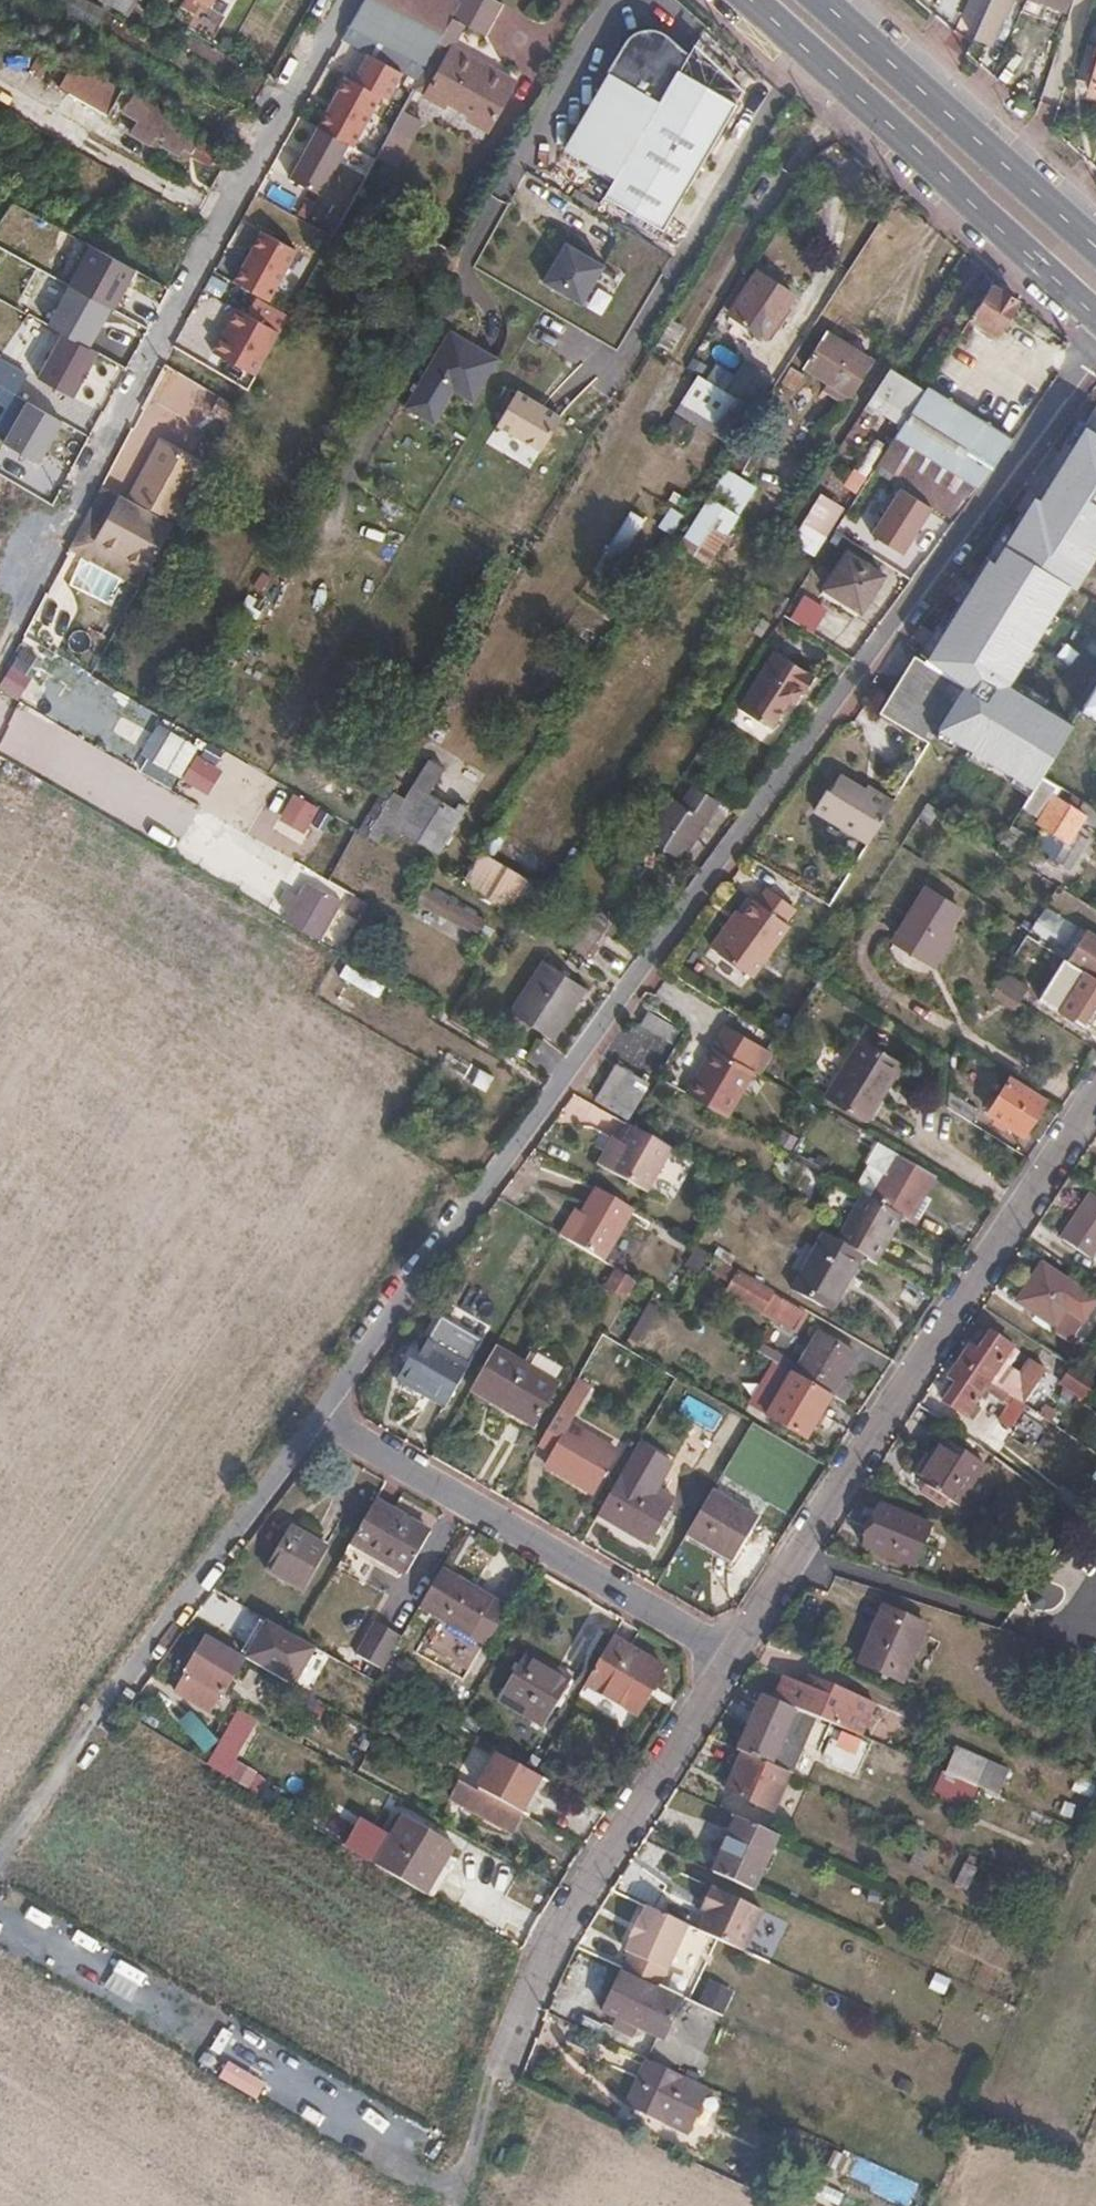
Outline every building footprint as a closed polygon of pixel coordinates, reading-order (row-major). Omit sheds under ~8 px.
[(127,13),(135,0),(106,0),(127,13)] [(430,60),(381,32),(393,9),(376,0),(366,0),(349,29),(425,69),(430,60)] [(393,9),(410,18),(420,0),(376,0),(393,9)] [(393,9),(381,32),(430,60),(460,3),(455,0),(420,0),(410,18),(393,9)] [(425,69),(414,87),(445,104),(447,99),(471,113),(469,118),(488,128),(515,80),(454,44),(465,23),(486,33),(502,1),(500,0),(462,0),(460,3),(430,60),(425,69)] [(975,40),(990,46),(1002,20),(1004,20),(1013,0),(992,0),(975,40)] [(1066,12),(1071,0),(1038,0),(1066,12)] [(571,147),(620,176),(683,68),(693,51),(679,42),(667,35),(661,32),(658,31),(653,30),(649,30),(643,31),(637,34),(633,37),(630,41),(625,49),(630,51),(617,73),(614,72),(571,147)] [(44,74),(57,50),(43,43),(30,66),(44,74)] [(122,87),(73,60),(59,85),(109,112),(122,87)] [(743,102),(685,69),(683,68),(620,176),(609,195),(669,230),(743,102)] [(1087,98),(1095,101),(1095,69),(1087,98)] [(202,132),(133,93),(123,110),(137,118),(129,131),(149,143),(153,136),(162,140),(159,144),(179,155),(183,148),(191,153),(202,132)] [(217,109),(201,99),(193,112),(209,122),(217,109)] [(382,127),(368,120),(353,146),(376,158),(378,154),(392,128),(393,125),(385,121),(382,127)] [(410,138),(392,128),(378,154),(396,164),(410,138)] [(348,210),(320,195),(294,241),(322,256),(348,210)] [(293,250),(258,232),(232,283),(267,301),(293,250)] [(570,240),(547,278),(584,302),(608,264),(570,240)] [(132,271),(89,246),(67,285),(74,286),(110,306),(112,307),(132,271)] [(801,295),(764,273),(739,314),(775,336),(801,295)] [(74,286),(52,322),(87,343),(110,306),(74,286)] [(1017,304),(993,288),(984,302),(971,321),(996,336),(1007,319),(1017,304)] [(207,353),(251,378),(276,335),(233,309),(207,353)] [(452,325),(406,400),(434,418),(454,385),(473,396),(500,354),(452,325)] [(873,366),(825,335),(803,370),(850,401),(873,366)] [(56,336),(34,378),(68,396),(90,353),(56,336)] [(781,378),(750,359),(731,388),(751,401),(762,408),(781,378)] [(731,388),(706,371),(690,395),(736,425),(751,401),(731,388)] [(866,412),(900,434),(923,398),(888,376),(866,412)] [(518,387),(497,420),(541,448),(562,414),(518,387)] [(923,398),(900,434),(875,474),(956,522),(1012,443),(926,393),(923,398)] [(240,407),(224,398),(216,411),(233,419),(240,407)] [(39,466),(60,423),(21,404),(0,447),(39,466)] [(1071,426),(984,556),(975,554),(910,656),(874,712),(929,746),(935,734),(1026,787),(1066,726),(997,684),(1059,583),(1071,589),(1095,542),(1095,440),(1071,426)] [(171,443),(165,439),(149,468),(155,471),(171,443)] [(205,460),(171,443),(155,471),(149,468),(135,493),(175,515),(205,460)] [(881,583),(845,560),(822,597),(858,620),(881,583)] [(813,685),(774,660),(738,716),(769,737),(787,711),(789,713),(798,700),(801,702),(813,685)] [(1070,709),(1095,725),(1095,663),(1070,709)] [(1013,825),(1020,814),(1031,796),(961,754),(943,784),(1013,825)] [(221,771),(196,757),(181,780),(206,797),(221,771)] [(872,795),(845,778),(833,796),(829,793),(816,814),(869,848),(895,805),(875,792),(872,795)] [(456,807),(430,791),(408,829),(435,846),(448,826),(444,825),(456,807)] [(714,808),(692,794),(680,812),(666,804),(642,843),(678,865),(714,808)] [(303,834),(316,809),(292,795),(278,821),(303,834)] [(1040,826),(1052,833),(1049,840),(1040,835),(1034,845),(1081,874),(1095,849),(1095,843),(1087,837),(1092,830),(1094,826),(1095,823),(1095,821),(1082,812),(1059,797),(1040,826)] [(466,803),(460,800),(456,807),(444,825),(448,826),(451,828),(466,803)] [(1089,802),(1082,812),(1095,821),(1095,806),(1089,802)] [(409,814),(401,808),(385,835),(394,840),(409,814)] [(1081,874),(1034,845),(1040,835),(1049,840),(1052,833),(1040,826),(1036,823),(1015,857),(1063,888),(1095,909),(1095,849),(1081,874)] [(1095,843),(1095,833),(1092,830),(1087,837),(1095,843)] [(544,911),(475,870),(463,888),(518,920),(533,930),(544,911)] [(337,899),(302,879),(294,892),(282,885),(273,899),(285,906),(278,917),(313,937),(337,899)] [(964,913),(931,891),(899,941),(932,962),(964,913)] [(363,902),(349,893),(340,908),(354,917),(363,902)] [(743,976),(785,908),(767,895),(757,910),(753,907),(743,921),(733,935),(725,930),(710,952),(743,976)] [(785,908),(743,976),(751,982),(788,931),(784,929),(793,914),(785,908)] [(743,921),(736,916),(725,930),(733,935),(743,921)] [(600,941),(587,933),(575,953),(588,959),(600,941)] [(1066,960),(1095,979),(1095,940),(1090,936),(1081,948),(1077,945),(1066,960)] [(1057,947),(1054,952),(1059,956),(1063,950),(1057,947)] [(1059,956),(1054,952),(1049,960),(1055,963),(1059,956)] [(1066,960),(1060,969),(1079,981),(1062,1008),(1084,1023),(1093,1009),(1095,1010),(1095,979),(1066,960)] [(545,963),(521,1001),(561,1025),(585,988),(545,963)] [(1008,973),(999,987),(1020,1001),(1029,987),(1008,973)] [(1015,1008),(1020,1001),(999,987),(994,994),(1015,1008)] [(561,1025),(521,1001),(514,1012),(553,1037),(561,1025)] [(676,1025),(647,1007),(638,1022),(668,1040),(676,1025)] [(902,1065),(863,1040),(829,1096),(867,1120),(902,1065)] [(739,1062),(716,1047),(700,1074),(697,1072),(685,1092),(725,1116),(752,1070),(739,1062)] [(648,1080),(615,1061),(596,1095),(629,1114),(648,1080)] [(1047,1103),(1011,1080),(990,1114),(1025,1137),(1047,1103)] [(672,1147),(632,1124),(623,1139),(607,1166),(647,1190),(672,1147)] [(623,1139),(611,1133),(596,1160),(607,1166),(623,1139)] [(883,1207),(910,1222),(918,1227),(944,1182),(894,1153),(888,1149),(876,1169),(898,1182),(883,1207)] [(632,1208),(596,1186),(581,1211),(566,1238),(601,1259),(632,1208)] [(1086,1198),(1057,1242),(1085,1261),(1087,1259),(1095,1246),(1095,1204),(1086,1198)] [(846,1246),(864,1256),(884,1267),(910,1222),(883,1207),(872,1201),(846,1246)] [(581,1211),(574,1207),(558,1234),(566,1238),(581,1211)] [(833,1310),(864,1256),(846,1246),(827,1235),(796,1288),(833,1310)] [(1087,1259),(1095,1266),(1095,1246),(1087,1259)] [(806,1314),(723,1265),(717,1275),(734,1286),(729,1294),(794,1332),(806,1314)] [(1090,1305),(1040,1271),(1018,1306),(1068,1340),(1090,1305)] [(1078,1345),(1095,1358),(1095,1356),(1095,1318),(1078,1345)] [(463,1362),(416,1335),(392,1375),(438,1404),(463,1362)] [(797,1376),(836,1400),(847,1382),(860,1359),(821,1336),(797,1376)] [(969,1350),(959,1365),(992,1386),(1012,1399),(1034,1364),(991,1337),(978,1356),(969,1350)] [(520,1358),(491,1340),(466,1381),(495,1399),(524,1417),(528,1419),(552,1378),(550,1377),(526,1362),(520,1358)] [(787,1358),(773,1350),(767,1359),(782,1367),(787,1358)] [(1086,1377),(1061,1360),(1052,1375),(1076,1391),(1086,1377)] [(992,1386),(959,1365),(950,1381),(959,1387),(947,1406),(970,1420),(992,1386)] [(836,1400),(797,1376),(772,1418),(812,1442),(820,1427),(824,1430),(830,1419),(827,1417),(836,1400)] [(859,1389),(847,1382),(836,1400),(849,1407),(859,1389)] [(1031,1411),(1017,1403),(1003,1424),(1017,1433),(1031,1411)] [(609,1446),(549,1409),(531,1438),(546,1447),(539,1458),(584,1486),(609,1446)] [(670,1460),(635,1438),(592,1507),(639,1536),(663,1501),(650,1493),(670,1460)] [(987,1466),(944,1438),(933,1457),(919,1478),(946,1496),(961,1506),(987,1466)] [(753,1518),(707,1490),(682,1530),(729,1559),(753,1518)] [(439,1531),(384,1498),(360,1538),(399,1562),(415,1571),(439,1531)] [(932,1543),(891,1518),(867,1555),(908,1580),(932,1543)] [(330,1551),(293,1528),(269,1568),(306,1591),(330,1551)] [(493,1643),(514,1610),(499,1601),(448,1569),(427,1603),(493,1643)] [(926,1626),(885,1609),(861,1665),(902,1682),(926,1626)] [(316,1646),(266,1617),(245,1653),(295,1682),(316,1646)] [(405,1638),(379,1623),(359,1655),(385,1671),(405,1638)] [(240,1660),(203,1639),(172,1693),(173,1693),(162,1711),(197,1731),(208,1713),(209,1714),(240,1660)] [(668,1670),(617,1639),(589,1684),(640,1715),(668,1670)] [(576,1679),(533,1653),(504,1700),(547,1726),(576,1679)] [(877,1701),(811,1673),(807,1684),(787,1676),(777,1698),(863,1735),(877,1701)] [(746,1754),(775,1767),(792,1775),(815,1719),(763,1696),(740,1751),(746,1754)] [(871,1756),(834,1740),(826,1760),(863,1776),(871,1756)] [(480,1791),(532,1820),(552,1783),(534,1773),(501,1754),(480,1791)] [(792,1775),(775,1767),(746,1754),(729,1793),(777,1814),(794,1775),(792,1775)] [(982,1764),(960,1755),(951,1776),(973,1785),(980,1768),(982,1764)] [(1002,1779),(980,1768),(973,1785),(995,1794),(1002,1779)] [(958,1784),(950,1780),(941,1801),(948,1805),(958,1784)] [(534,1821),(532,1820),(480,1791),(475,1788),(465,1804),(524,1838),(534,1821)] [(455,1847),(405,1818),(377,1866),(428,1896),(451,1855),(455,1847)] [(781,1838),(740,1820),(720,1865),(762,1883),(781,1838)] [(770,1900),(717,1876),(707,1900),(712,1902),(699,1932),(746,1953),(770,1900)] [(692,1929),(649,1909),(643,1923),(638,1921),(629,1942),(633,1943),(628,1956),(635,1959),(628,1971),(665,1988),(692,1929)] [(662,1991),(623,1974),(606,2012),(620,2019),(616,2028),(626,2033),(630,2024),(645,2031),(662,1991)] [(731,2018),(708,2008),(701,2026),(723,2036),(731,2018)] [(653,2049),(648,2059),(692,2079),(697,2069),(653,2049)] [(709,2086),(692,2079),(648,2059),(627,2105),(688,2132),(709,2086)]
